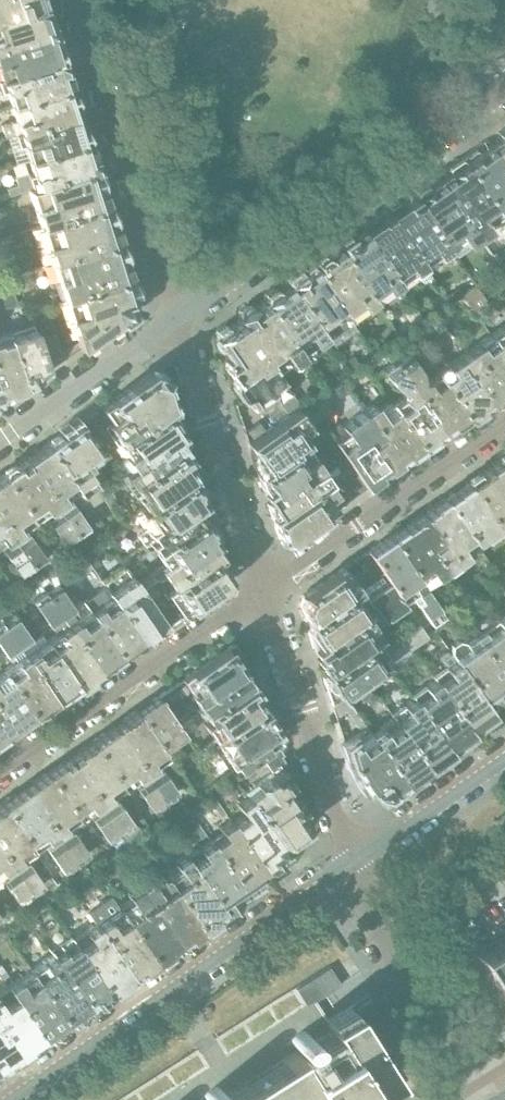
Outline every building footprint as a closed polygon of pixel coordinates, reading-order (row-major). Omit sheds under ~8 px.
[(41,0),(0,0),(0,21),(43,8),(41,0)] [(60,60),(54,43),(43,8),(0,21),(0,79),(60,60)] [(60,60),(0,79),(0,94),(5,92),(10,106),(69,87),(60,60)] [(78,115),(69,87),(10,106),(14,120),(9,122),(10,123),(1,126),(4,138),(78,115)] [(78,115),(4,138),(0,139),(0,146),(7,144),(9,149),(17,146),(18,148),(22,147),(27,160),(86,142),(78,115)] [(498,134),(497,140),(488,145),(504,170),(504,129),(498,134)] [(27,189),(95,168),(86,142),(27,160),(31,175),(28,176),(27,173),(14,177),(17,186),(6,189),(8,196),(12,194),(27,189)] [(488,145),(479,151),(474,150),(460,160),(499,215),(504,210),(504,170),(488,145)] [(499,215),(460,160),(448,168),(446,174),(438,180),(477,236),(489,228),(486,224),(499,215)] [(27,189),(40,227),(107,206),(106,205),(105,205),(100,189),(101,188),(95,168),(27,189)] [(465,245),(477,236),(438,180),(429,186),(423,185),(414,192),(413,197),(448,249),(461,239),(465,245)] [(387,215),(416,257),(418,257),(431,247),(436,254),(447,247),(413,197),(404,203),(397,203),(389,208),(387,215)] [(118,241),(107,206),(40,227),(51,263),(118,241)] [(365,226),(362,230),(393,274),(406,265),(411,272),(422,264),(418,257),(416,257),(387,215),(379,221),(378,219),(373,220),(368,223),(365,226)] [(393,274),(362,230),(355,235),(352,234),(336,245),(369,294),(382,285),(386,290),(398,282),(393,274)] [(62,299),(128,277),(123,261),(124,261),(118,241),(51,263),(61,292),(49,295),(51,303),(62,299)] [(310,263),(312,267),(344,311),(357,302),(361,307),(373,299),(369,294),(336,245),(310,263)] [(499,268),(493,259),(485,264),(492,274),(499,268)] [(344,311),(312,267),(304,273),(297,271),(289,277),(288,284),(323,335),(348,318),(344,311)] [(501,271),(491,277),(498,288),(504,284),(504,277),(501,271)] [(54,335),(37,339),(47,370),(78,348),(130,313),(129,310),(133,303),(131,299),(136,297),(129,277),(128,277),(62,299),(76,341),(60,353),(54,335)] [(298,352),(323,335),(288,284),(279,290),(272,289),(264,294),(262,301),(298,352)] [(483,309),(485,299),(476,286),(464,295),(476,314),(483,309)] [(461,297),(460,296),(454,289),(444,296),(450,305),(461,297)] [(287,414),(300,406),(274,370),(298,353),(298,352),(262,301),(254,307),(247,306),(239,311),(237,319),(239,321),(229,328),(227,326),(224,327),(216,332),(215,335),(215,337),(214,338),(216,342),(215,343),(216,347),(219,351),(222,353),(223,352),(229,360),(226,363),(224,369),(233,382),(232,389),(241,402),(246,399),(252,408),(255,405),(261,413),(278,402),(287,414)] [(436,314),(443,325),(454,318),(447,307),(436,314)] [(443,325),(436,314),(428,320),(437,334),(445,329),(443,325)] [(500,328),(501,329),(490,336),(504,358),(504,325),(500,328)] [(47,370),(37,339),(33,328),(7,336),(24,386),(47,370)] [(7,336),(6,332),(0,334),(0,399),(9,396),(8,393),(19,390),(24,386),(7,336)] [(490,336),(479,344),(478,343),(466,351),(479,370),(479,376),(472,381),(488,405),(489,404),(498,398),(504,392),(504,358),(490,336)] [(468,418),(436,374),(426,381),(425,379),(419,380),(418,378),(419,377),(417,368),(406,352),(397,358),(388,345),(385,348),(442,432),(451,426),(455,427),(467,419),(468,418)] [(442,432),(385,348),(382,350),(391,363),(381,370),(392,386),(400,390),(401,390),(402,391),(399,396),(401,398),(391,405),(421,451),(433,443),(434,438),(442,432)] [(479,411),(488,405),(472,381),(479,376),(479,370),(466,351),(446,365),(447,367),(436,374),(468,418),(479,411)] [(118,444),(168,410),(171,408),(172,408),(162,377),(151,373),(88,416),(103,438),(110,433),(118,444)] [(261,474),(305,446),(317,437),(309,425),(328,412),(331,396),(325,388),(300,406),(287,414),(287,415),(265,431),(252,440),(247,444),(254,454),(254,456),(253,461),(256,471),(260,473),(261,474)] [(411,458),(421,451),(391,405),(390,402),(377,410),(373,404),(362,411),(379,438),(368,446),(384,472),(387,470),(393,470),(395,469),(398,463),(406,457),(411,458)] [(160,464),(182,450),(183,445),(178,437),(180,435),(174,427),(176,421),(168,410),(118,444),(126,455),(119,459),(120,460),(115,464),(121,473),(122,473),(145,458),(150,464),(157,460),(160,464)] [(378,476),(384,472),(368,446),(379,438),(362,411),(340,426),(345,432),(332,440),(344,457),(348,464),(366,489),(377,481),(378,476)] [(246,432),(252,440),(265,431),(259,422),(246,432)] [(78,423),(46,445),(76,489),(80,494),(95,484),(84,468),(89,465),(85,459),(97,450),(78,423)] [(46,445),(24,461),(78,538),(90,530),(67,496),(76,489),(46,445)] [(296,497),(328,478),(318,464),(305,446),(261,474),(257,476),(263,494),(269,503),(292,489),(296,497)] [(144,509),(189,479),(194,476),(187,459),(188,459),(182,450),(160,464),(157,460),(150,464),(145,458),(122,473),(137,494),(135,495),(144,508),(144,509)] [(498,461),(487,469),(504,495),(504,456),(498,461)] [(348,464),(344,457),(333,465),(338,471),(348,464)] [(78,538),(24,461),(1,476),(33,522),(43,515),(65,547),(78,538)] [(292,489),(269,503),(267,505),(277,538),(289,542),(336,510),(366,489),(348,464),(338,471),(328,478),(296,497),(292,489)] [(487,469),(475,477),(470,480),(464,485),(495,531),(504,524),(504,495),(487,469)] [(33,522),(1,476),(0,477),(0,522),(33,569),(45,561),(23,529),(33,522)] [(192,482),(189,479),(144,509),(144,508),(138,512),(146,524),(134,532),(143,545),(147,543),(146,541),(163,529),(170,539),(201,518),(195,509),(203,504),(197,496),(199,494),(198,490),(192,482)] [(116,500),(106,485),(106,484),(98,489),(109,505),(116,500)] [(495,531),(464,485),(442,500),(472,544),(474,543),(479,550),(488,544),(484,539),(495,531)] [(463,550),(472,544),(442,500),(421,515),(437,538),(425,546),(441,571),(443,570),(445,573),(468,557),(463,550)] [(433,577),(441,571),(425,546),(437,538),(421,515),(388,537),(416,579),(418,581),(430,573),(433,577)] [(163,529),(146,541),(147,543),(163,566),(159,569),(164,576),(188,560),(196,571),(214,559),(219,556),(212,546),(215,544),(210,535),(212,534),(210,528),(206,522),(202,518),(201,518),(170,539),(163,529)] [(0,522),(0,548),(21,578),(33,569),(0,522)] [(444,618),(435,604),(436,603),(422,584),(414,589),(410,583),(416,579),(388,537),(367,552),(381,574),(387,582),(397,595),(401,600),(409,594),(435,631),(447,622),(444,618)] [(360,589),(381,574),(367,552),(358,558),(366,568),(351,578),(344,568),(303,596),(299,607),(308,626),(360,590),(360,589)] [(141,644),(104,589),(106,588),(100,580),(81,553),(59,568),(88,611),(119,655),(126,650),(128,653),(141,644)] [(164,576),(159,569),(157,567),(135,582),(142,591),(166,626),(189,611),(222,588),(226,576),(214,559),(196,571),(188,560),(164,576)] [(106,588),(104,589),(141,644),(166,626),(142,591),(135,582),(123,564),(100,580),(106,588)] [(316,644),(319,648),(397,595),(387,582),(365,597),(360,590),(308,626),(307,631),(311,644),(316,644)] [(119,655),(88,611),(79,618),(56,585),(44,593),(97,670),(105,664),(110,666),(118,660),(119,655)] [(97,670),(44,593),(32,602),(55,635),(45,641),(77,688),(88,680),(89,675),(97,670)] [(401,600),(397,595),(319,648),(313,651),(319,659),(316,661),(326,674),(376,641),(369,631),(405,606),(401,600)] [(436,603),(435,604),(444,618),(450,613),(444,604),(441,600),(436,603)] [(495,620),(504,635),(504,613),(495,620)] [(77,688),(45,641),(41,635),(31,641),(13,615),(1,624),(53,700),(61,694),(66,696),(77,688)] [(469,631),(461,620),(457,623),(464,634),(469,631)] [(495,620),(472,636),(504,684),(504,635),(495,620)] [(53,700),(1,624),(0,624),(0,648),(11,665),(2,671),(34,718),(45,710),(46,705),(53,700)] [(344,695),(343,695),(354,687),(365,679),(387,665),(383,658),(389,653),(394,660),(396,659),(427,637),(418,625),(382,650),(376,641),(326,674),(322,677),(330,705),(344,695)] [(472,636),(448,652),(453,660),(490,711),(502,703),(503,699),(499,693),(504,689),(504,684),(472,636)] [(195,704),(202,714),(224,699),(217,690),(242,672),(237,666),(244,662),(243,659),(233,644),(157,697),(173,720),(195,704)] [(482,717),(490,711),(453,660),(431,676),(433,679),(471,729),(481,722),(482,717)] [(34,718),(2,671),(0,672),(0,716),(10,730),(18,725),(23,726),(34,718)] [(203,725),(212,739),(260,707),(259,707),(262,702),(259,695),(256,695),(254,691),(242,672),(217,690),(224,699),(202,714),(208,722),(203,725)] [(471,729),(433,679),(409,695),(412,699),(449,749),(460,741),(461,737),(471,729)] [(354,687),(343,695),(344,695),(348,702),(359,694),(354,687)] [(401,790),(405,785),(370,733),(348,702),(344,695),(330,705),(335,718),(344,711),(357,727),(358,727),(362,733),(354,739),(353,738),(344,747),(351,767),(356,775),(355,776),(363,788),(367,789),(369,788),(372,794),(384,796),(387,793),(389,796),(395,794),(401,790)] [(178,727),(173,720),(157,697),(135,712),(169,760),(182,751),(177,743),(185,737),(184,736),(178,727)] [(440,756),(449,749),(412,699),(389,715),(392,718),(428,769),(439,761),(440,756)] [(259,754),(275,744),(277,742),(277,739),(273,732),(275,731),(268,721),(269,716),(265,709),(260,707),(212,739),(229,763),(232,761),(237,769),(258,754),(259,754)] [(173,765),(169,760),(135,712),(113,727),(165,802),(178,793),(163,772),(173,765)] [(0,716),(0,741),(2,740),(2,735),(10,730),(0,716)] [(428,769),(392,718),(370,733),(405,785),(412,780),(418,781),(427,775),(428,769)] [(196,728),(190,719),(178,727),(184,736),(196,728)] [(165,802),(113,727),(91,743),(121,787),(130,781),(151,811),(165,802)] [(91,743),(68,758),(120,833),(123,838),(128,844),(141,835),(138,828),(133,825),(112,794),(121,787),(91,743)] [(246,795),(247,796),(283,850),(288,851),(297,845),(298,839),(299,839),(296,835),(304,829),(299,822),(302,819),(296,811),(299,808),(296,805),(290,795),(289,796),(285,789),(291,784),(290,779),(285,771),(280,768),(286,765),(280,757),(283,755),(275,744),(259,754),(272,774),(256,785),(257,787),(246,795)] [(120,833),(68,758),(59,765),(45,774),(76,819),(86,812),(107,842),(120,833)] [(67,825),(76,819),(45,774),(23,789),(54,834),(59,841),(74,864),(87,855),(67,825)] [(46,840),(54,834),(23,789),(1,804),(32,849),(42,843),(62,872),(74,864),(59,841),(51,847),(46,840)] [(283,850),(247,796),(235,805),(243,816),(232,824),(265,873),(280,863),(275,856),(283,850)] [(225,814),(215,800),(210,803),(220,818),(225,814)] [(32,849),(1,804),(0,805),(0,853),(9,866),(11,869),(30,895),(42,887),(22,856),(32,849)] [(160,820),(171,812),(168,807),(157,815),(160,820)] [(265,873),(232,824),(229,820),(218,828),(222,834),(211,843),(245,894),(260,884),(260,885),(269,879),(265,873)] [(205,836),(198,824),(193,828),(200,839),(205,836)] [(116,852),(128,844),(123,838),(112,846),(116,852)] [(245,894),(211,843),(209,840),(197,849),(201,855),(190,863),(223,911),(228,912),(237,906),(238,900),(237,899),(245,894)] [(9,866),(0,853),(0,879),(17,904),(30,895),(11,869),(9,866)] [(214,916),(223,911),(190,863),(185,855),(173,864),(176,869),(164,877),(201,930),(216,919),(214,916)] [(87,870),(83,863),(77,867),(82,874),(87,870)] [(106,872),(101,864),(93,869),(98,877),(106,872)] [(201,930),(164,877),(153,885),(149,880),(138,888),(177,946),(201,930)] [(85,887),(79,878),(69,885),(75,893),(85,887)] [(177,946),(138,888),(126,896),(130,901),(118,910),(154,962),(177,946)] [(154,962),(118,910),(106,918),(105,916),(104,917),(102,913),(95,918),(90,910),(86,913),(129,977),(130,976),(131,978),(138,973),(154,962)] [(90,941),(78,949),(107,992),(108,991),(113,991),(119,987),(121,982),(129,977),(86,913),(83,915),(91,927),(84,932),(90,941)] [(49,950),(51,954),(88,1007),(108,993),(107,992),(78,949),(68,936),(49,950)] [(477,955),(504,999),(504,938),(477,955)] [(88,1007),(51,954),(41,962),(28,971),(65,1024),(89,1008),(88,1007)] [(65,1024),(28,971),(17,979),(16,978),(11,982),(7,976),(9,975),(1,964),(0,965),(0,978),(7,989),(42,1040),(65,1024)] [(350,1008),(329,1022),(316,1001),(340,985),(329,968),(217,1039),(196,1052),(121,1099),(366,1099),(374,1095),(372,1091),(394,1077),(350,1008)] [(7,989),(0,994),(0,1027),(19,1056),(42,1040),(7,989)] [(0,1027),(0,1069),(19,1056),(0,1027)]
